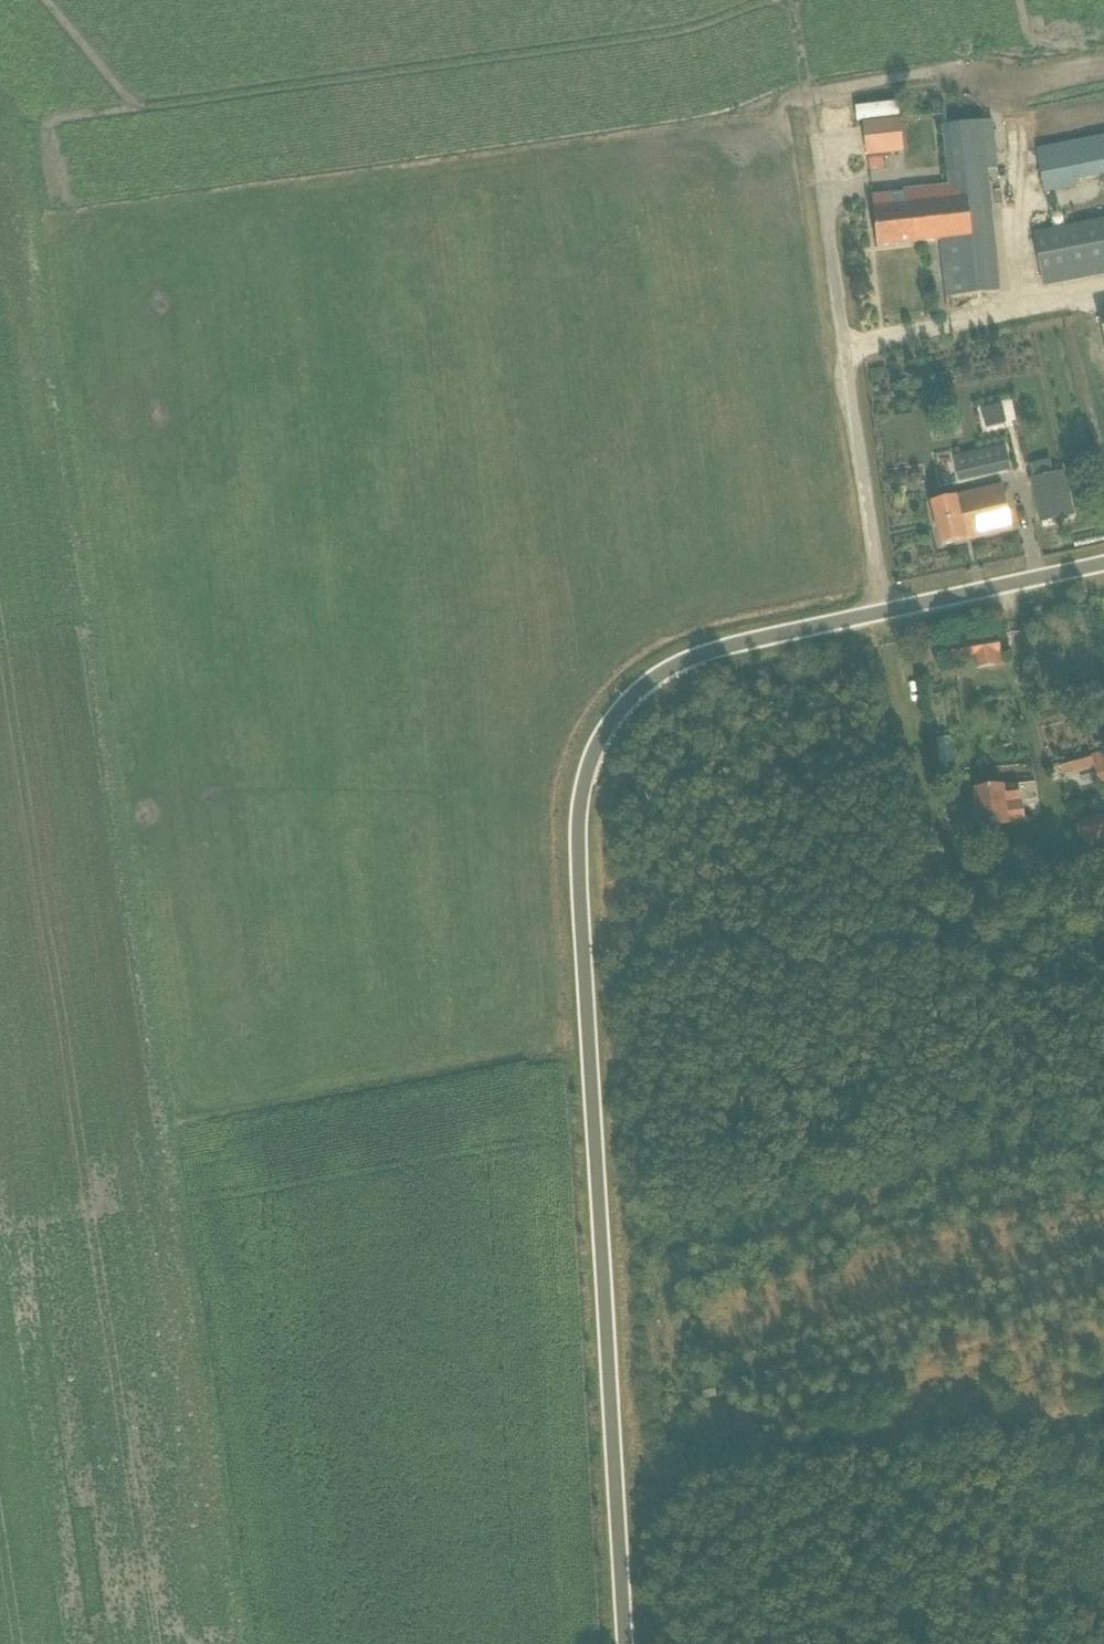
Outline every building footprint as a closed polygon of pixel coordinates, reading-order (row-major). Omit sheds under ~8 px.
[(899,120),(864,124),(868,156),(903,152),(899,120)] [(904,195),(873,198),(874,212),(878,247),(941,241),(947,298),(1000,293),(988,171),(998,170),(993,121),(944,126),(950,186),(904,191),(904,195)] [(1038,149),(1036,150),(1045,195),(1076,188),(1074,182),(1067,143),(1038,149)] [(1042,287),(1103,276),(1103,219),(1032,233),(1042,287)] [(956,459),(960,480),(1010,470),(1006,449),(956,459)] [(1068,455),(1083,519),(1103,514),(1103,501),(1092,449),(1068,455)] [(1032,479),(1043,523),(1073,516),(1062,472),(1052,474),(1050,465),(1032,469),(1035,478),(1032,479)] [(931,504),(942,547),(1013,530),(1002,486),(931,504)] [(999,638),(950,645),(953,663),(970,660),(972,670),(1003,666),(1001,656),(999,638)] [(1085,787),(1103,781),(1103,756),(1103,751),(1076,759),(1085,787)] [(976,789),(980,827),(1008,824),(1005,803),(1038,800),(1036,783),(976,789)] [(1079,820),(1083,840),(1083,843),(1103,839),(1103,816),(1079,820)] [(977,855),(959,858),(962,871),(980,867),(977,855)]
